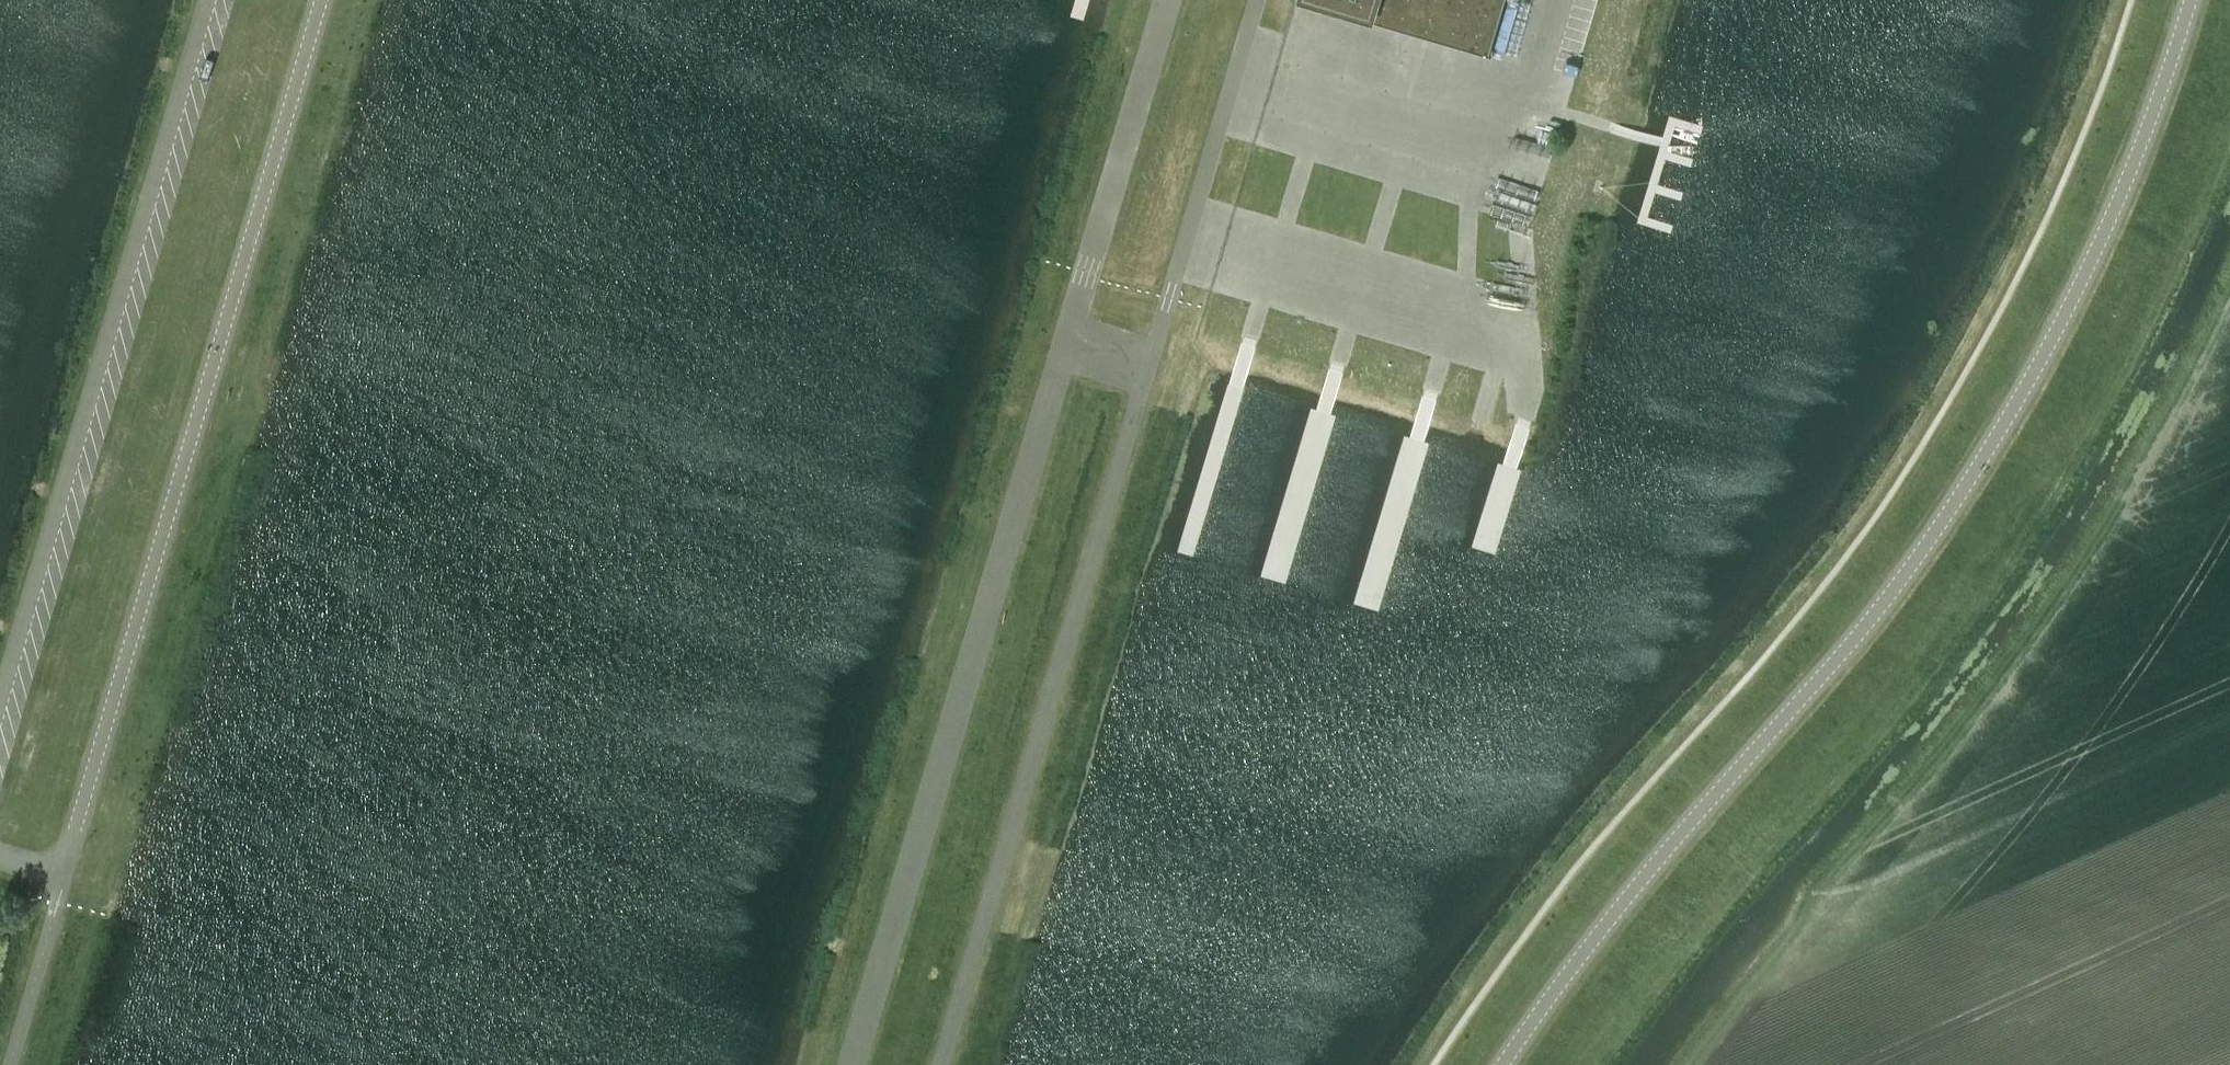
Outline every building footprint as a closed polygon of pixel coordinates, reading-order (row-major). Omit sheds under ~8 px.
[(1487,51),(1502,0),(1314,0),(1487,51)]
